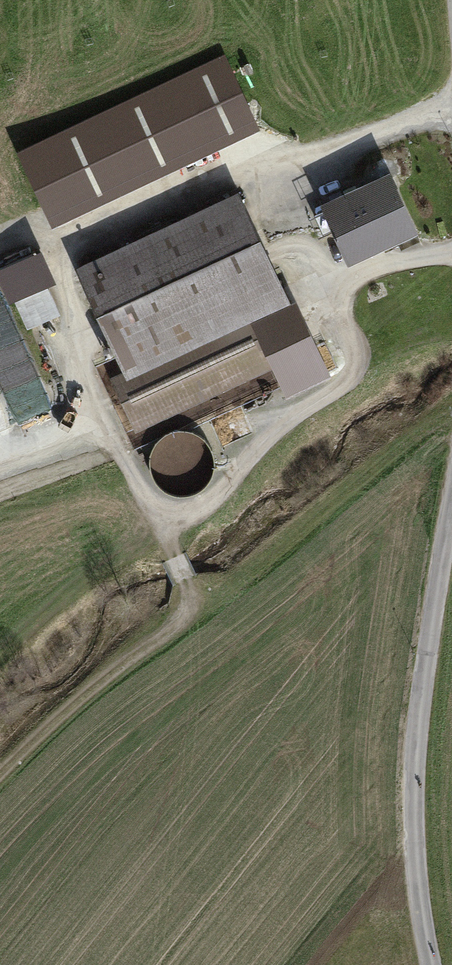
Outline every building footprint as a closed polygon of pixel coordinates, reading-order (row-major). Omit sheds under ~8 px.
[(222,60),(24,153),(52,214),(250,121),(222,60)] [(389,174),(323,205),(349,259),(414,228),(389,174)] [(282,288),(238,195),(77,270),(126,373),(114,378),(137,427),(273,364),(286,392),(323,375),(290,304),(253,321),(251,316),(204,338),(198,328),(282,288)] [(29,261),(0,274),(25,327),(53,314),(40,287),(41,286),(29,261)] [(212,487),(210,439),(177,440),(180,489),(212,487)]
